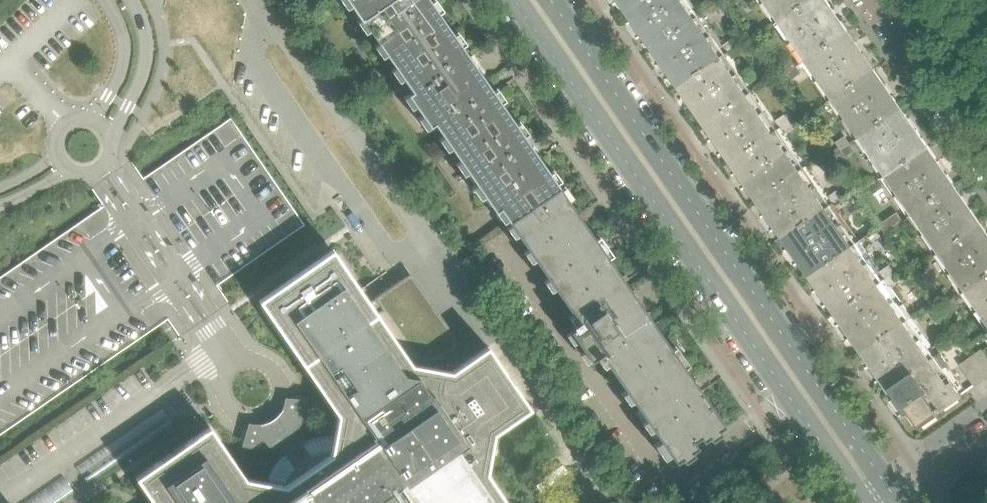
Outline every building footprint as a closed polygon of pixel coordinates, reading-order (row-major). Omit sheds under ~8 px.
[(488,85),(485,81),(487,79),(486,78),(485,78),(483,79),(480,75),(482,73),(481,72),(479,73),(474,66),(476,65),(475,63),(473,65),(470,60),(472,59),(471,58),(472,58),(471,56),(469,58),(461,47),(465,44),(458,33),(453,36),(438,14),(443,11),(435,0),(434,0),(431,2),(429,0),(348,0),(411,92),(402,98),(424,129),(432,124),(503,227),(508,224),(559,188),(556,183),(560,180),(553,170),(549,173),(539,159),(541,157),(541,156),(540,156),(539,156),(539,155),(537,157),(532,150),(534,149),(534,148),(534,147),(534,146),(531,147),(523,136),(527,133),(520,122),(516,125),(500,103),(505,100),(497,89),(493,92),(488,85)] [(641,0),(621,0),(628,9),(641,0)] [(690,0),(641,0),(628,9),(654,47),(701,15),(690,0)] [(779,19),(807,0),(766,0),(779,19)] [(840,20),(826,0),(807,0),(779,19),(807,59),(847,31),(840,20)] [(680,85),(737,46),(732,39),(722,46),(701,15),(654,47),(680,85)] [(874,70),(863,54),(847,31),(807,59),(833,97),(874,70)] [(753,91),(748,84),(732,60),(742,53),(737,46),(680,85),(706,123),(753,91)] [(797,66),(792,59),(782,65),(787,73),(797,66)] [(802,73),(797,66),(787,73),(792,80),(802,73)] [(900,108),(893,97),(874,70),(833,97),(860,136),(900,108)] [(733,161),(790,122),(785,115),(774,122),(753,91),(706,123),(733,161)] [(927,147),(917,131),(900,108),(860,136),(887,174),(927,147)] [(805,167),(784,136),(795,129),(790,122),(733,161),(759,198),(805,167)] [(850,143),(845,136),(835,143),(841,150),(850,143)] [(855,150),(850,144),(850,143),(841,150),(846,157),(855,150)] [(954,185),(946,174),(927,147),(887,174),(913,213),(954,185)] [(785,236),(842,198),(837,190),(826,197),(805,167),(759,198),(785,236)] [(981,224),(970,208),(954,185),(913,213),(940,252),(981,224)] [(670,349),(654,325),(647,315),(649,313),(648,312),(647,312),(645,313),(642,309),(644,307),(643,306),(641,307),(636,300),(638,299),(637,297),(635,299),(632,294),(634,293),(633,292),(634,292),(633,290),(631,292),(624,282),(607,258),(612,255),(605,245),(601,248),(585,226),(588,224),(587,223),(586,223),(585,222),(583,224),(578,217),(580,216),(580,215),(581,214),(580,213),(577,214),(567,200),(571,196),(564,187),(560,190),(559,188),(508,224),(578,325),(568,331),(588,361),(598,354),(625,392),(620,396),(626,405),(632,401),(645,421),(639,424),(647,435),(652,431),(660,442),(653,447),(661,458),(668,453),(672,459),(676,456),(678,458),(690,450),(688,448),(695,443),(692,438),(696,435),(698,439),(703,436),(704,438),(723,425),(701,392),(703,391),(702,389),(701,390),(700,389),(698,390),(694,384),(696,382),(695,382),(696,381),(695,380),(695,379),(693,381),(677,359),(682,356),(675,346),(670,349)] [(857,242),(836,212),(847,204),(842,198),(785,236),(811,274),(857,242)] [(903,220),(898,213),(889,219),(894,226),(903,220)] [(908,228),(903,220),(894,226),(899,234),(908,228)] [(981,224),(940,252),(967,291),(986,276),(986,233),(981,224)] [(837,312),(897,271),(892,264),(878,273),(857,242),(811,274),(837,312)] [(486,473),(494,433),(530,408),(487,346),(451,371),(432,368),(411,364),(387,329),(375,312),(339,260),(332,249),(258,300),(265,310),(299,359),(302,363),(337,415),(334,436),(325,435),(317,436),(309,439),(308,439),(304,442),(302,443),(301,443),(294,433),(293,431),(290,426),(281,432),(273,437),(277,442),(278,444),(285,454),(282,456),(279,460),(273,466),(270,473),(267,481),(267,482),(245,478),(209,426),(136,477),(153,502),(507,502),(486,473)] [(912,317),(903,304),(901,306),(888,287),(902,278),(897,271),(837,312),(864,350),(910,319),(912,317)] [(967,291),(986,320),(986,276),(967,291)] [(962,305),(956,298),(947,304),(952,312),(962,305)] [(936,357),(948,349),(943,341),(931,349),(910,319),(864,350),(882,377),(890,388),(936,357)] [(981,351),(972,358),(985,378),(986,377),(986,360),(981,351)] [(961,395),(936,357),(890,388),(898,398),(900,397),(918,424),(921,424),(922,425),(937,414),(936,412),(961,395)] [(985,378),(972,358),(961,365),(975,385),(985,378)]
